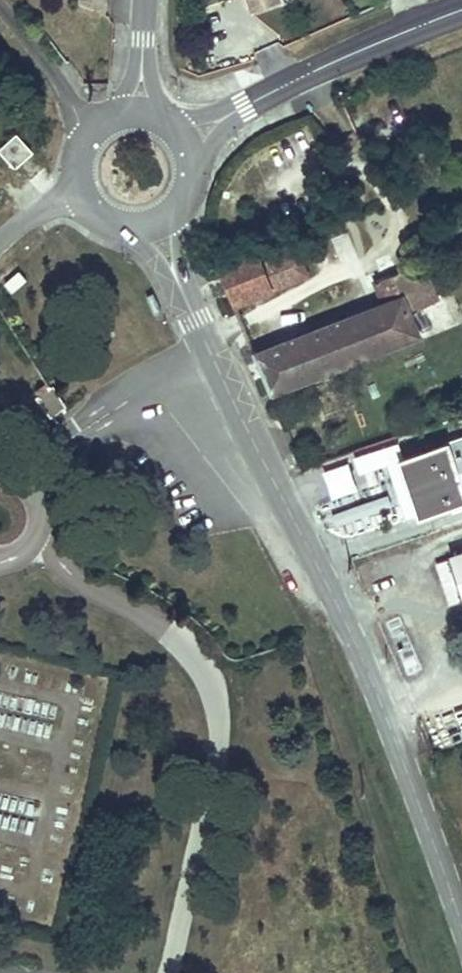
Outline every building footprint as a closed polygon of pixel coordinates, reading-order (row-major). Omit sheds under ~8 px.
[(252,12),(279,3),(277,0),(248,0),(252,12)] [(28,153),(15,139),(1,153),(14,166),(28,153)] [(219,268),(237,306),(312,276),(300,248),(291,251),(286,241),(219,268)] [(257,356),(272,394),(408,341),(400,319),(437,304),(422,265),(379,282),(387,306),(257,356)] [(93,325),(103,340),(114,333),(104,318),(93,325)] [(52,382),(35,394),(47,413),(65,401),(52,382)] [(387,461),(404,515),(461,495),(461,432),(387,461)] [(349,462),(323,469),(331,497),(358,489),(349,462)] [(357,476),(362,489),(328,501),(337,526),(394,507),(381,467),(357,476)] [(451,552),(461,582),(461,549),(451,552)] [(437,558),(452,599),(461,596),(461,582),(451,552),(437,558)]
